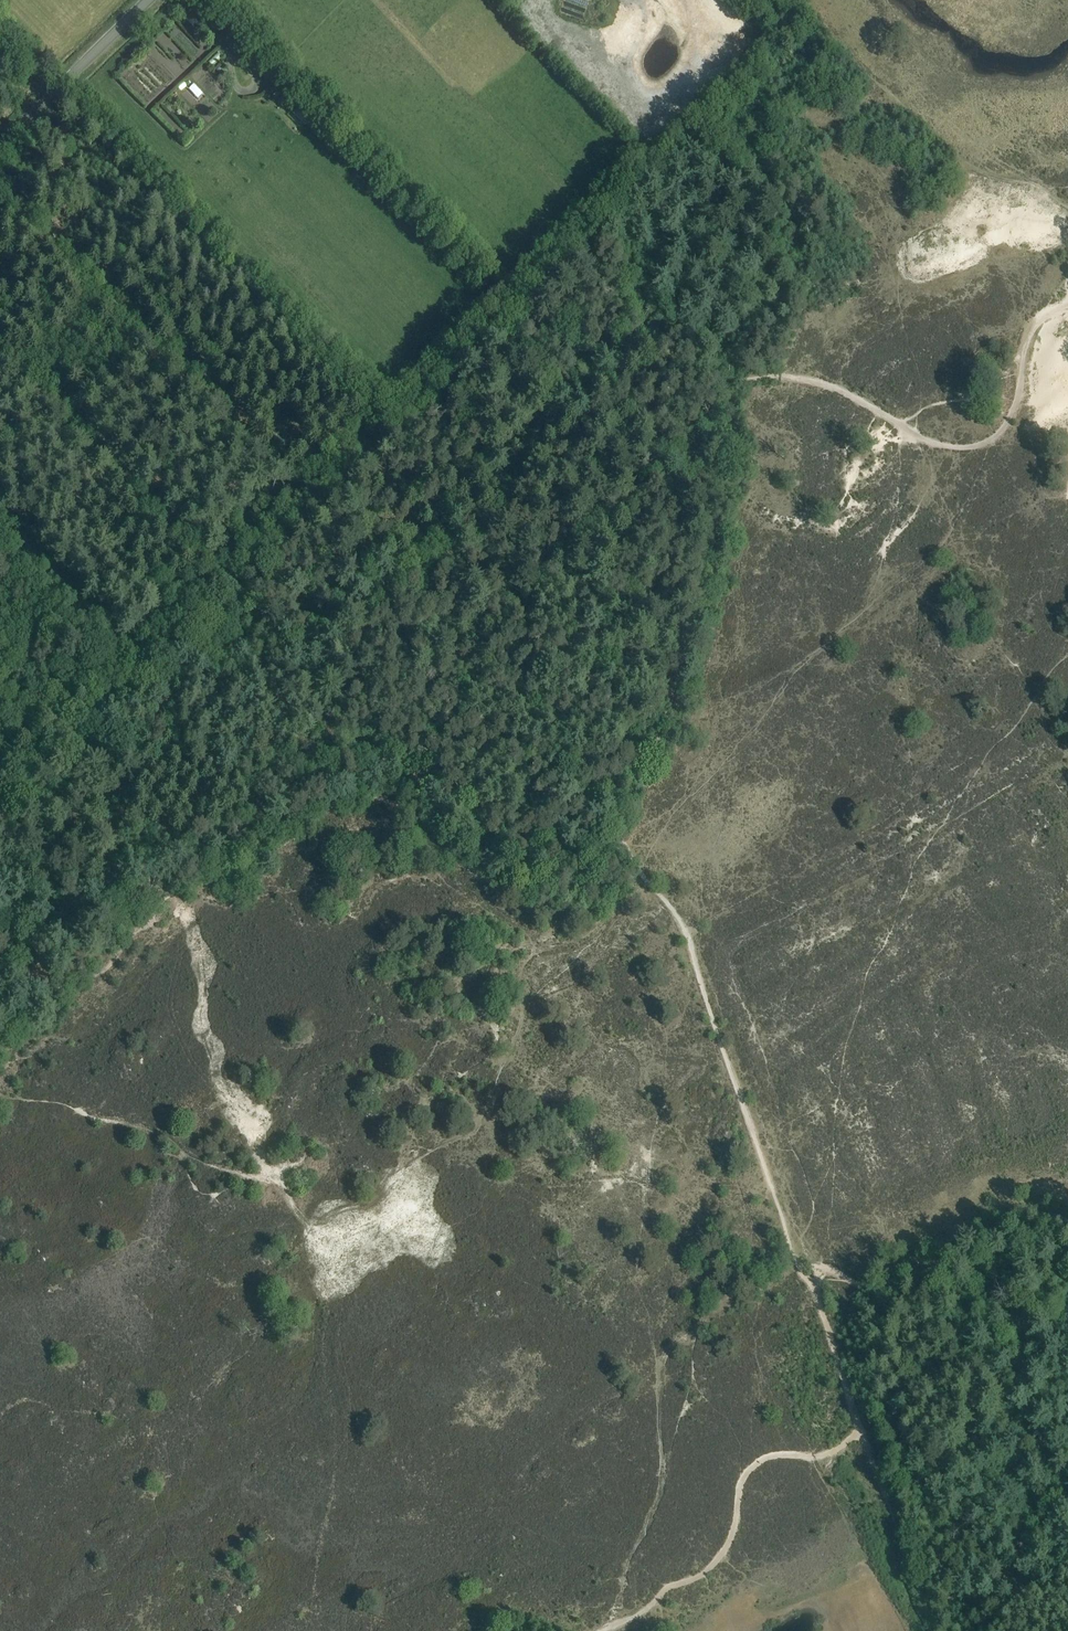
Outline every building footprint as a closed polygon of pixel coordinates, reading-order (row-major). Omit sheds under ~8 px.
[(584,18),(590,1),(588,0),(565,0),(562,11),(584,18)] [(234,42),(229,48),(237,56),(243,51),(234,42)] [(194,83),(188,88),(198,97),(203,92),(194,83)]
